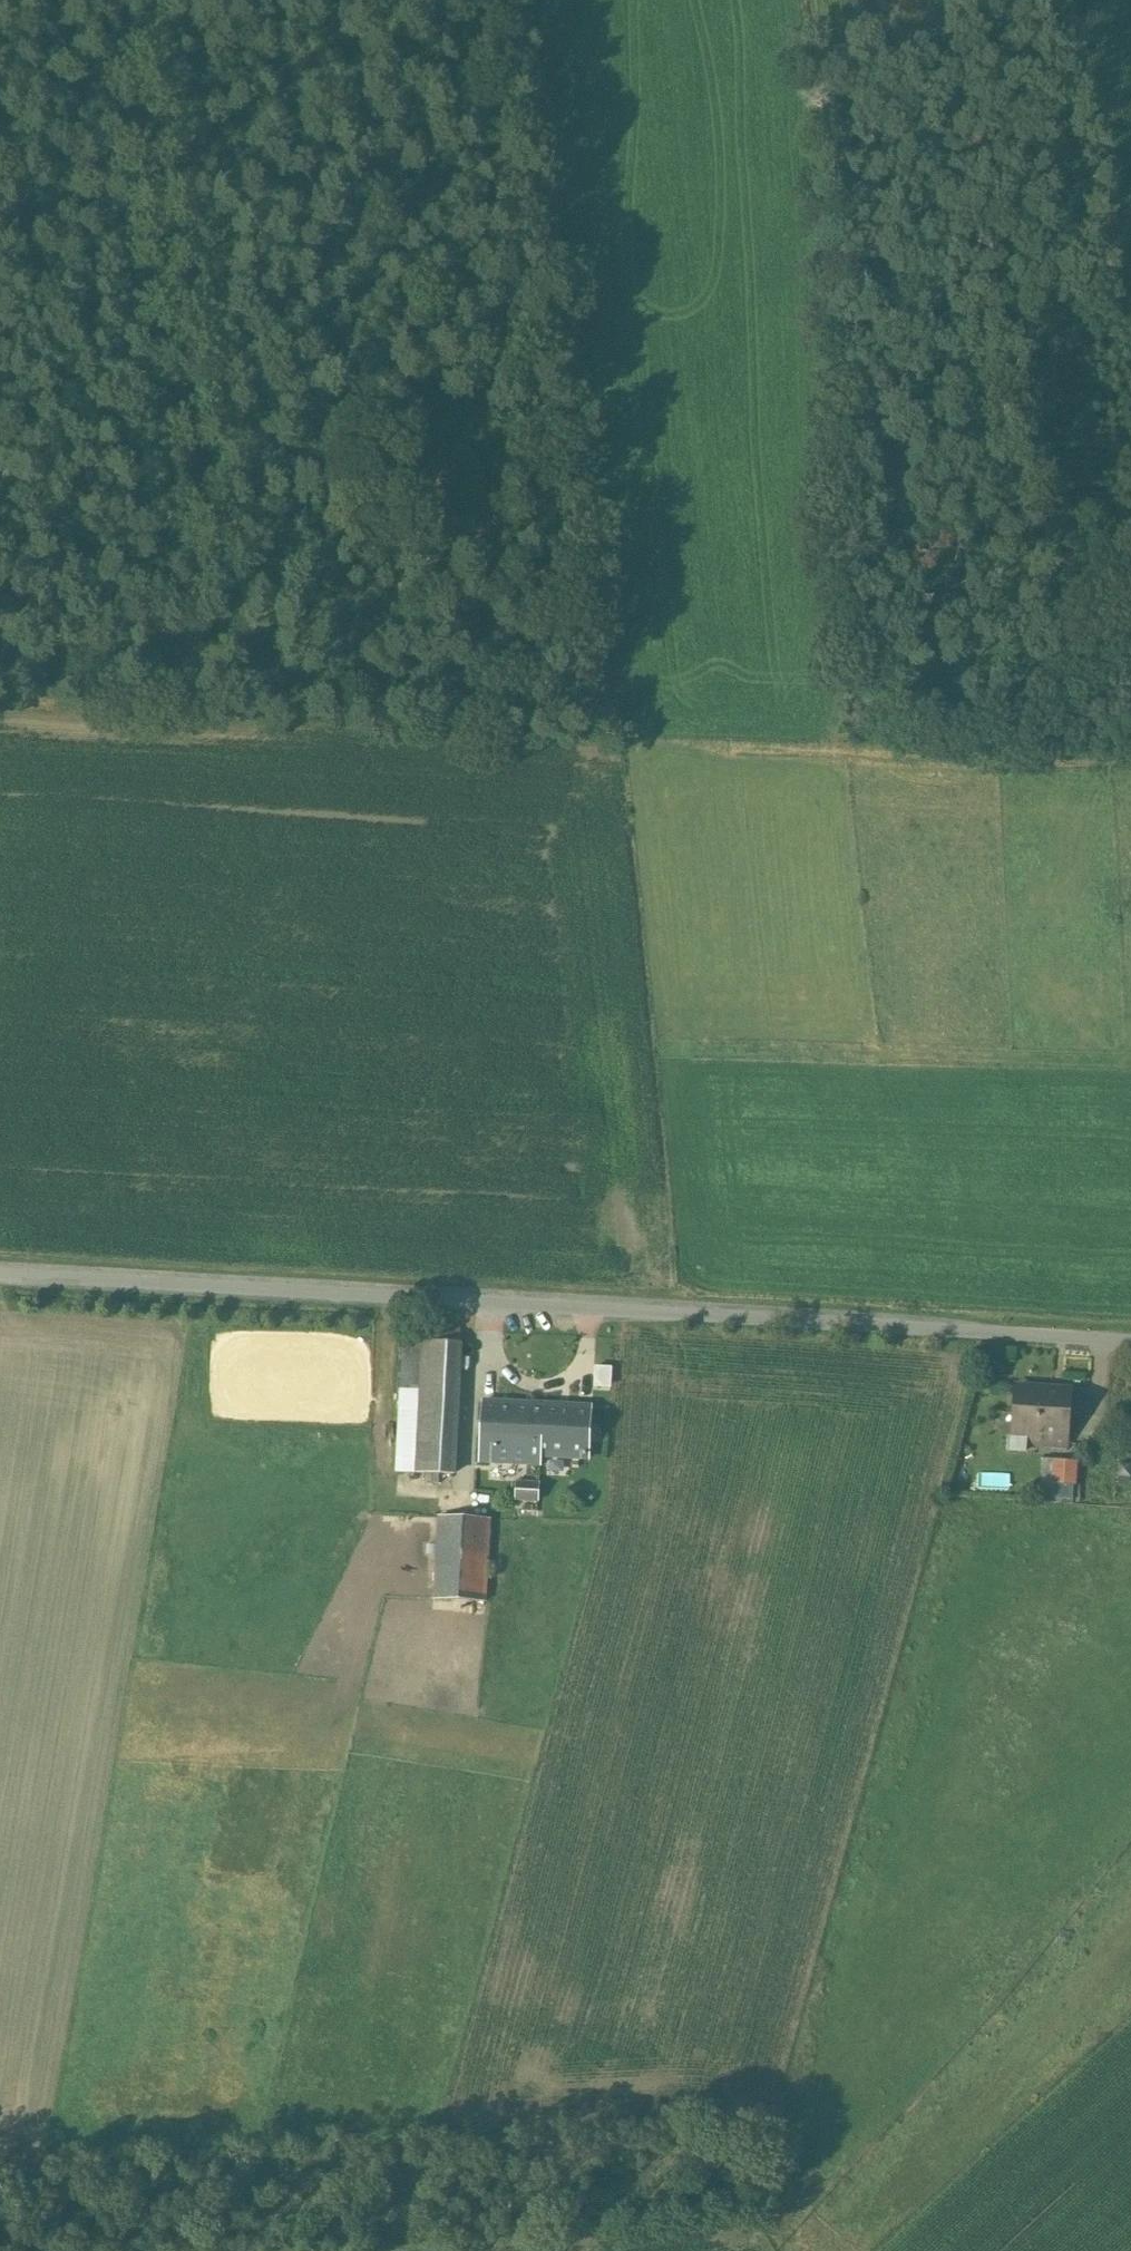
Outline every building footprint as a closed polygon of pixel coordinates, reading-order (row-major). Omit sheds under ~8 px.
[(460,1344),(405,1340),(397,1472),(453,1475),(460,1344)] [(1065,1391),(1017,1389),(1016,1410),(992,1409),(990,1436),(1008,1436),(1007,1450),(1028,1451),(1028,1442),(1067,1444),(1068,1425),(1064,1424),(1065,1391)] [(543,1406),(483,1403),(481,1461),(541,1464),(541,1455),(543,1406)] [(591,1408),(543,1406),(541,1455),(588,1457),(591,1408)] [(1075,1462),(1042,1460),(1040,1486),(1033,1485),(1032,1501),(1072,1504),(1075,1462)] [(540,1485),(493,1482),(492,1497),(540,1499),(540,1485)] [(491,1520),(441,1516),(436,1599),(486,1603),(491,1520)]
